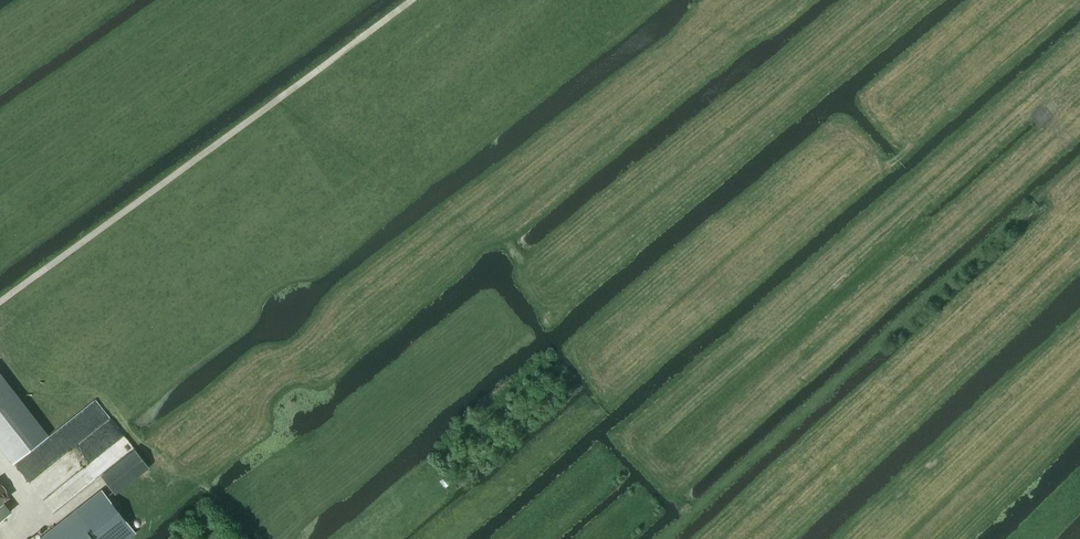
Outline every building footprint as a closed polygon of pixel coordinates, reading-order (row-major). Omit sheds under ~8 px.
[(12,463),(48,435),(0,374),(0,447),(12,463)] [(103,474),(102,476),(116,494),(130,484),(150,468),(136,450),(115,465),(103,474)] [(39,538),(129,538),(136,534),(102,490),(39,538)] [(10,513),(4,504),(0,507),(0,520),(10,513)]
